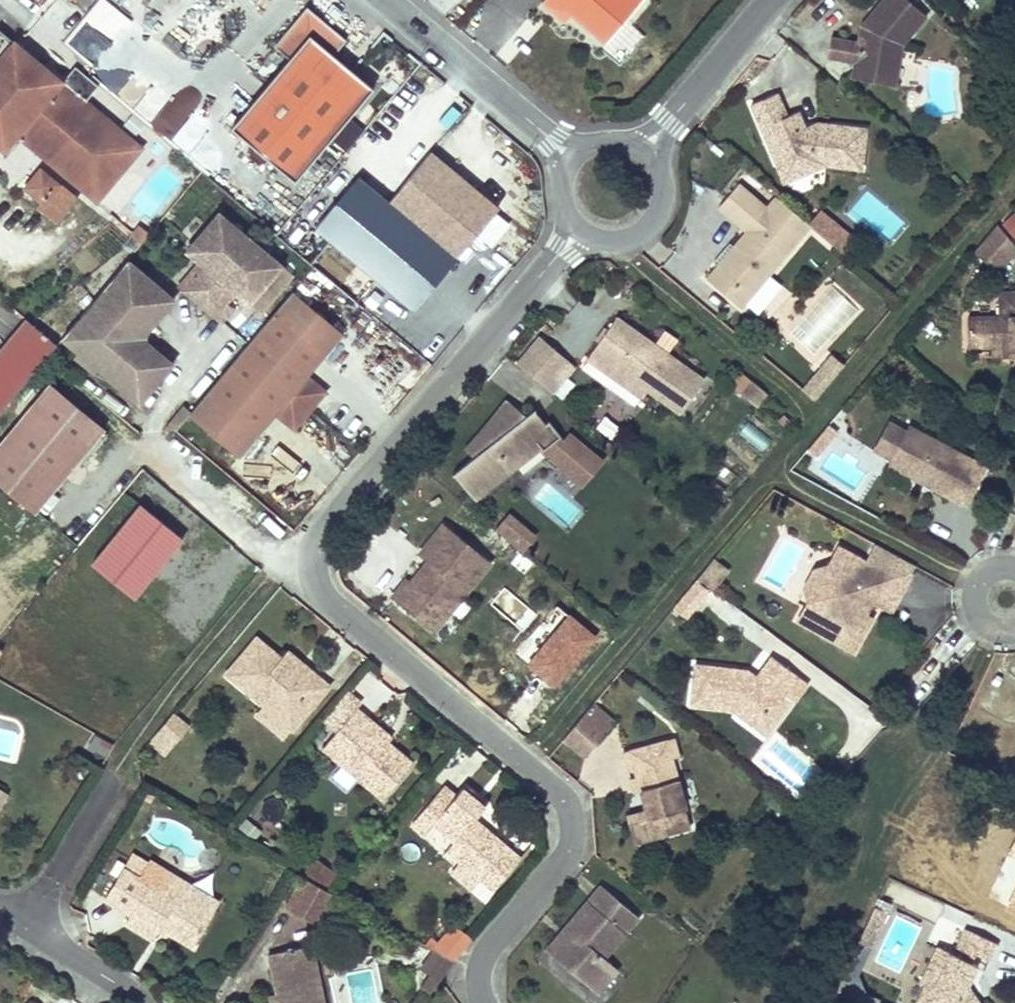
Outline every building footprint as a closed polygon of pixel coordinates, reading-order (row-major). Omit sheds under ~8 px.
[(542,1),(565,21),(571,14),(606,43),(642,0),(543,0),(542,1)] [(926,14),(909,0),(882,0),(871,13),(875,17),(868,25),(862,25),(859,42),(831,37),(827,56),(856,61),(854,67),(890,74),(895,45),(900,46),(902,44),(926,14)] [(295,180),(373,88),(333,54),(345,39),(307,7),(274,45),(290,58),(232,127),(295,180)] [(868,25),(875,17),(871,13),(862,25),(868,25)] [(15,41),(0,58),(0,145),(5,149),(17,134),(97,200),(141,147),(15,41)] [(890,74),(854,67),(852,76),(894,84),(902,44),(900,46),(895,45),(890,74)] [(177,92),(148,121),(164,137),(193,107),(177,92)] [(861,168),(866,128),(826,123),(825,130),(817,129),(806,128),(805,128),(797,111),(786,116),(776,93),(751,104),(775,162),(783,159),(793,164),(798,176),(826,164),(861,168)] [(171,139),(187,149),(204,121),(188,111),(171,139)] [(388,200),(456,257),(499,206),(431,149),(388,200)] [(798,176),(793,164),(783,159),(775,162),(783,182),(798,176)] [(43,202),(59,184),(41,169),(26,187),(43,202)] [(388,200),(358,176),(315,228),(413,309),(456,257),(388,200)] [(53,220),(75,194),(62,183),(40,209),(53,220)] [(723,203),(750,226),(734,246),(738,250),(722,269),(718,265),(707,278),(741,307),(749,297),(760,306),(774,290),(763,280),(784,255),(811,224),(777,195),(767,206),(740,183),(723,203)] [(823,209),(811,224),(845,252),(857,238),(823,209)] [(282,264),(219,211),(187,250),(204,265),(194,276),(183,289),(210,313),(211,313),(221,300),(231,288),(237,292),(249,303),(282,264)] [(999,224),(1011,239),(1014,235),(1014,214),(1014,212),(999,224)] [(974,251),(997,270),(1014,249),(1014,243),(1011,239),(999,224),(996,220),(974,251)] [(141,243),(149,233),(140,225),(132,236),(141,243)] [(722,269),(738,250),(734,246),(718,265),(722,269)] [(194,276),(204,265),(187,250),(185,251),(197,262),(189,272),(194,276)] [(142,337),(174,298),(127,259),(62,338),(139,403),(173,363),(142,337)] [(227,304),(237,292),(231,288),(221,300),(227,304)] [(325,391),(306,375),(342,333),(292,291),(191,411),(189,413),(239,455),(275,413),(294,429),(325,391)] [(992,345),(1010,344),(1010,355),(1014,358),(1014,291),(999,292),(999,316),(967,317),(968,345),(992,345)] [(704,379),(664,350),(660,357),(653,352),(658,346),(616,317),(598,342),(619,357),(613,365),(646,388),(680,413),(704,379)] [(56,344),(25,318),(0,349),(0,411),(56,344)] [(538,333),(515,360),(555,394),(577,367),(538,333)] [(613,365),(619,357),(598,342),(586,358),(641,397),(646,388),(613,365)] [(1010,344),(992,345),(993,355),(1010,355),(1010,344)] [(660,357),(664,350),(658,346),(653,352),(660,357)] [(832,354),(815,373),(828,384),(844,365),(832,354)] [(815,399),(828,384),(815,373),(802,389),(815,399)] [(756,405),(767,393),(751,380),(741,392),(756,405)] [(103,429),(50,385),(0,445),(0,483),(34,511),(103,429)] [(470,495),(537,442),(541,447),(543,449),(561,435),(548,420),(545,423),(534,409),(526,415),(507,400),(465,450),(474,457),(453,473),(454,473),(470,495)] [(586,423),(611,435),(618,422),(593,409),(586,423)] [(904,433),(906,430),(890,422),(875,450),(890,458),(904,433)] [(816,455),(837,430),(828,423),(807,448),(816,455)] [(986,467),(908,425),(906,430),(904,433),(888,463),(917,478),(920,473),(933,480),(930,485),(966,504),(986,467)] [(548,455),(584,486),(605,461),(569,429),(562,437),(561,435),(543,449),(548,455)] [(474,500),(541,447),(537,442),(470,495),(474,500)] [(930,485),(933,480),(920,473),(917,478),(930,485)] [(183,538),(140,504),(92,562),(135,597),(183,538)] [(537,534),(510,511),(496,527),(523,551),(537,534)] [(447,615),(489,563),(443,525),(420,552),(429,560),(436,565),(429,573),(417,575),(410,583),(406,580),(394,595),(427,622),(438,608),(447,615)] [(891,610),(905,583),(838,547),(828,565),(833,579),(823,597),(809,601),(799,619),(853,649),(870,617),(862,613),(870,598),(891,610)] [(727,569),(713,558),(709,564),(722,575),(727,569)] [(436,565),(429,560),(417,575),(429,573),(436,565)] [(710,589),(722,575),(709,564),(696,579),(710,589)] [(833,579),(828,565),(814,568),(803,588),(809,601),(823,597),(833,579)] [(694,609),(710,589),(696,579),(680,598),(694,609)] [(686,618),(694,609),(680,598),(673,607),(686,618)] [(435,629),(447,615),(438,608),(427,622),(435,629)] [(292,729),(329,685),(306,666),(300,673),(281,658),(256,637),(226,673),(265,706),(291,727),(292,729)] [(306,666),(287,650),(281,658),(300,673),(306,666)] [(782,695),(797,675),(772,656),(756,677),(747,670),(695,664),(690,704),(732,709),(733,705),(739,706),(760,721),(779,695),(782,697),(782,695)] [(765,733),(789,701),(782,695),(782,697),(779,695),(760,721),(739,706),(733,705),(732,709),(765,733)] [(602,726),(609,718),(593,704),(582,717),(574,726),(595,744),(607,730),(602,726)] [(291,727),(265,706),(257,716),(283,737),(291,727)] [(388,742),(367,725),(371,720),(356,708),(322,748),(383,799),(413,763),(388,742)] [(172,746),(189,727),(173,713),(157,732),(172,746)] [(607,730),(614,722),(609,718),(602,726),(607,730)] [(392,737),(371,720),(367,725),(388,742),(392,737)] [(595,744),(574,726),(564,738),(585,756),(595,744)] [(679,755),(674,739),(667,741),(671,758),(679,755)] [(671,758),(667,741),(623,753),(628,771),(636,769),(638,776),(647,810),(649,818),(643,830),(645,839),(691,827),(671,758)] [(641,789),(638,776),(631,778),(634,791),(641,789)] [(521,858),(475,819),(485,807),(462,787),(455,796),(443,786),(413,821),(426,833),(434,823),(455,841),(447,850),(494,890),(521,858)] [(649,818),(647,810),(627,815),(635,842),(645,839),(643,830),(649,818)] [(193,946),(219,902),(174,874),(163,892),(140,878),(148,864),(132,854),(105,898),(131,913),(126,921),(154,938),(161,926),(193,946)] [(330,871),(317,861),(309,872),(322,882),(330,871)] [(328,887),(336,876),(330,871),(322,882),(328,887)] [(320,926),(337,895),(333,893),(303,876),(286,907),(320,926)] [(604,956),(638,916),(602,885),(567,927),(571,931),(552,954),(591,988),(612,963),(604,956)] [(454,960),(472,939),(454,926),(435,949),(454,960)] [(552,954),(571,931),(567,927),(547,950),(552,954)] [(976,964),(970,961),(974,953),(988,960),(996,943),(966,929),(955,954),(938,946),(922,982),(926,984),(917,1002),(966,1002),(965,1001),(960,998),(956,996),(960,987),(964,990),(966,985),(976,964)] [(311,945),(269,954),(277,994),(279,1002),(324,1002),(311,945)] [(440,979),(454,960),(435,950),(421,968),(430,974),(421,987),(430,993),(440,979)] [(597,992),(618,968),(612,963),(591,988),(597,992)] [(966,985),(964,990),(960,998),(965,1001),(966,1002),(978,1002),(966,985)] [(960,998),(964,990),(960,987),(956,996),(960,998)]
